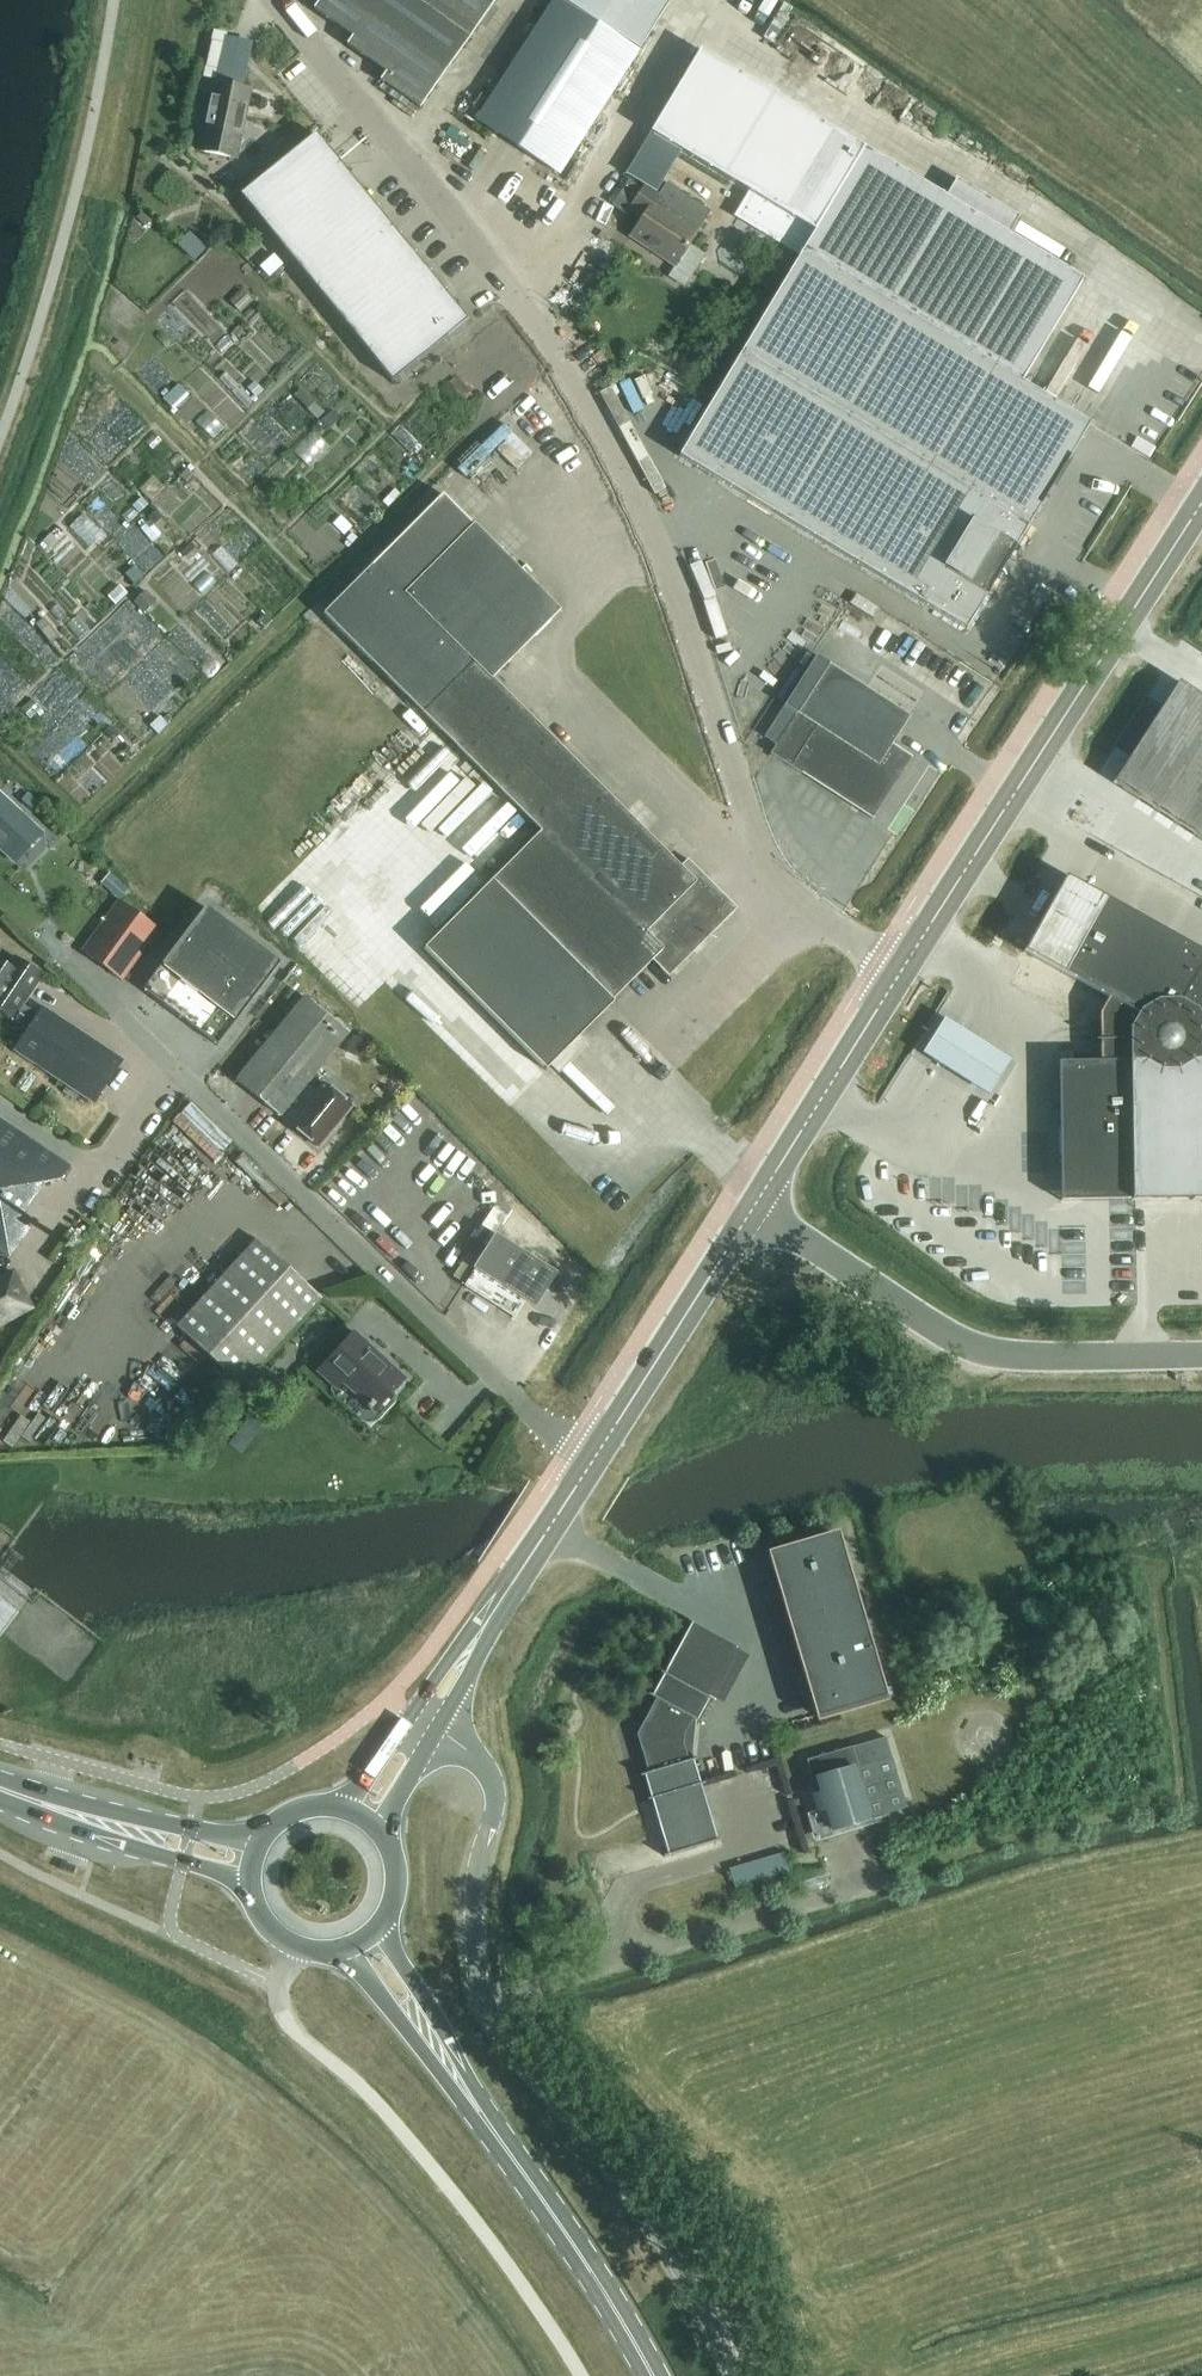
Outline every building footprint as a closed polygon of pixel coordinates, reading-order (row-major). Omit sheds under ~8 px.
[(424,99),(495,0),(317,0),(312,8),(351,35),(345,43),(384,71),(379,79),(419,107),(424,99)] [(477,120),(558,173),(669,0),(555,0),(477,120)] [(213,30),(203,79),(214,82),(216,82),(226,33),(213,30)] [(740,352),(1026,525),(1088,423),(1020,382),(1083,279),(1009,234),(1020,216),(957,178),(946,197),(700,49),(650,131),(814,230),(740,352)] [(216,82),(214,82),(200,151),(234,157),(248,89),(216,82)] [(466,319),(314,133),(239,194),(391,380),(466,319)] [(153,192),(158,178),(142,172),(137,187),(153,192)] [(630,237),(674,266),(667,277),(683,287),(703,256),(687,246),(711,211),(666,182),(658,194),(644,185),(627,211),(641,220),(630,237)] [(123,233),(153,261),(166,246),(136,218),(123,233)] [(274,254),(260,267),(269,277),(283,264),(274,254)] [(274,363),(306,333),(286,312),(303,296),(291,283),(247,325),(253,332),(245,339),(250,344),(242,351),(249,358),(259,348),(274,363)] [(238,318),(252,307),(242,296),(229,307),(238,318)] [(199,336),(185,344),(197,367),(212,359),(199,336)] [(965,628),(1026,525),(740,352),(678,454),(965,628)] [(221,368),(214,381),(228,389),(235,376),(221,368)] [(222,410),(232,424),(240,418),(202,369),(184,383),(212,418),(222,410)] [(162,401),(175,417),(191,404),(179,388),(162,401)] [(429,392),(398,426),(433,458),(464,424),(429,392)] [(303,394),(294,400),(310,424),(320,418),(303,394)] [(270,425),(291,445),(309,427),(288,407),(270,425)] [(206,416),(191,430),(207,447),(222,434),(206,416)] [(1140,458),(1152,465),(1162,446),(1150,439),(1140,458)] [(107,474),(122,460),(113,451),(98,464),(107,474)] [(168,494),(186,474),(178,466),(159,487),(168,494)] [(104,507),(116,490),(104,483),(93,499),(104,507)] [(322,613),(422,712),(541,830),(426,945),(549,1067),(613,1002),(611,999),(655,955),(669,969),(718,919),(721,923),(737,907),(687,858),(680,865),(491,678),(559,609),(442,493),(322,613)] [(118,520),(130,512),(120,497),(108,505),(118,520)] [(119,613),(127,595),(114,589),(106,607),(119,613)] [(816,654),(765,736),(776,742),(769,752),(872,818),(912,756),(891,743),(909,715),(816,654)] [(120,689),(106,704),(139,734),(173,696),(139,666),(119,688),(120,689)] [(1178,681),(1176,684),(1179,686),(1117,781),(1115,779),(1113,782),(1201,840),(1201,696),(1178,681)] [(535,703),(528,710),(553,736),(560,729),(535,703)] [(42,834),(0,795),(0,849),(15,863),(42,834)] [(1199,964),(1201,958),(1201,952),(1064,875),(1022,950),(1106,997),(1098,1012),(1098,1060),(1057,1061),(1059,1199),(1129,1198),(1129,1199),(1201,1198),(1201,966),(1199,964)] [(81,952),(121,981),(158,930),(118,901),(81,952)] [(204,907),(142,990),(217,1046),(279,964),(204,907)] [(27,1031),(15,1049),(95,1102),(121,1062),(41,1009),(38,1015),(22,1004),(41,975),(15,958),(9,968),(0,962),(0,1012),(27,1031)] [(235,1080),(280,1116),(349,1032),(304,996),(235,1080)] [(192,1064),(202,1072),(214,1057),(205,1049),(192,1064)] [(324,1084),(290,1125),(318,1147),(352,1106),(324,1084)] [(561,1086),(552,1095),(599,1139),(608,1130),(561,1086)] [(181,1121),(220,1160),(231,1150),(192,1111),(181,1121)] [(7,1255),(26,1227),(13,1218),(38,1183),(59,1180),(68,1167),(0,1120),(0,1250),(7,1255)] [(513,1318),(546,1268),(496,1236),(464,1286),(513,1318)] [(240,1386),(321,1299),(257,1239),(176,1327),(240,1386)] [(0,1282),(0,1321),(25,1310),(10,1277),(0,1282)] [(556,1326),(573,1290),(559,1283),(541,1318),(556,1326)] [(373,1413),(405,1379),(355,1332),(318,1372),(337,1389),(342,1384),(373,1413)] [(172,1377),(183,1364),(169,1353),(159,1366),(172,1377)] [(886,1701),(886,1700),(836,1531),(768,1551),(768,1552),(771,1565),(781,1596),(818,1721),(886,1701)] [(0,1596),(0,1638),(20,1612),(4,1600),(0,1596)] [(663,1855),(667,1854),(720,1838),(719,1837),(715,1838),(699,1783),(703,1782),(703,1781),(698,1782),(692,1759),(696,1758),(695,1757),(687,1759),(682,1742),(683,1733),(691,1718),(699,1722),(700,1720),(696,1719),(707,1698),(711,1700),(712,1698),(708,1697),(735,1646),(739,1648),(739,1647),(687,1618),(686,1620),(690,1622),(663,1672),(659,1670),(658,1671),(662,1673),(650,1694),(647,1692),(646,1693),(654,1698),(635,1733),(647,1771),(638,1774),(639,1775),(643,1774),(650,1796),(646,1798),(646,1799),(650,1798),(667,1853),(662,1854),(663,1855)] [(811,1779),(816,1778),(820,1792),(812,1795),(816,1810),(824,1807),(831,1829),(867,1818),(852,1767),(857,1766),(851,1746),(805,1760),(811,1779)]
